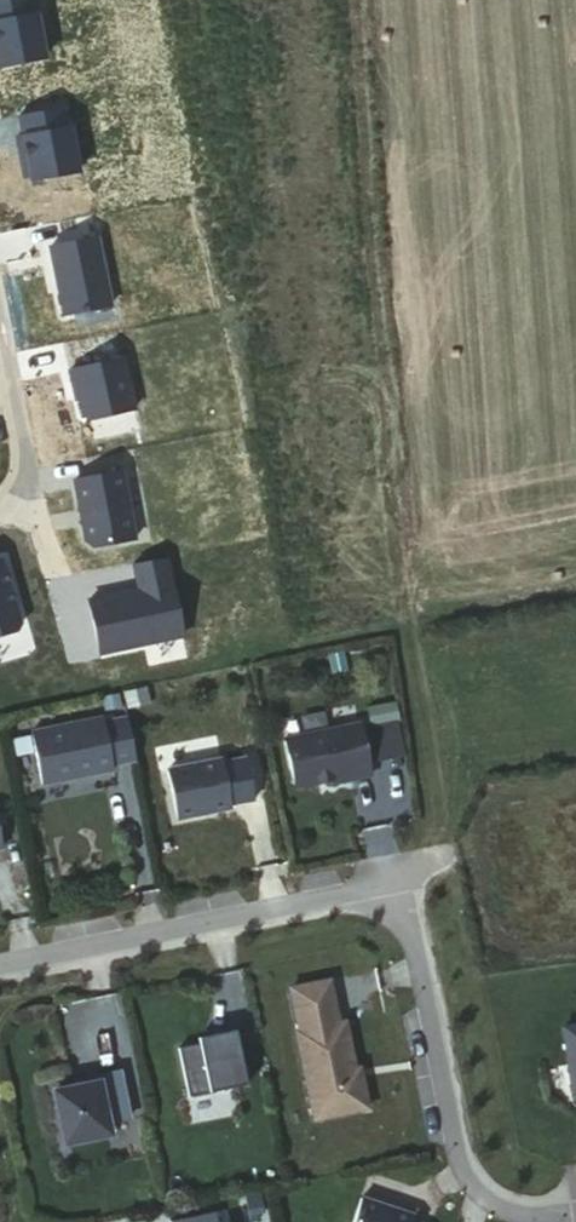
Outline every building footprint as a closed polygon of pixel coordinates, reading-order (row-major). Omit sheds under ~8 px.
[(137,765),(128,723),(104,728),(103,723),(32,739),(43,791),(114,775),(113,770),(137,765)] [(364,777),(353,726),(278,742),(287,786),(293,790),(325,783),(326,786),(364,777)] [(167,771),(178,819),(231,807),(221,759),(167,771)] [(287,982),(312,1119),(364,1109),(339,972),(287,982)] [(176,1048),(187,1097),(246,1083),(233,1029),(213,1034),(215,1039),(197,1043),(176,1048)] [(196,1038),(197,1043),(215,1039),(213,1034),(196,1038)] [(566,1043),(575,1104),(575,1105),(575,1042),(566,1043)] [(130,1123),(120,1075),(99,1080),(100,1086),(78,1090),(56,1095),(67,1149),(113,1139),(110,1127),(130,1123)] [(77,1085),(78,1090),(100,1086),(99,1080),(77,1085)] [(363,1201),(356,1221),(412,1221),(414,1217),(363,1201)]
